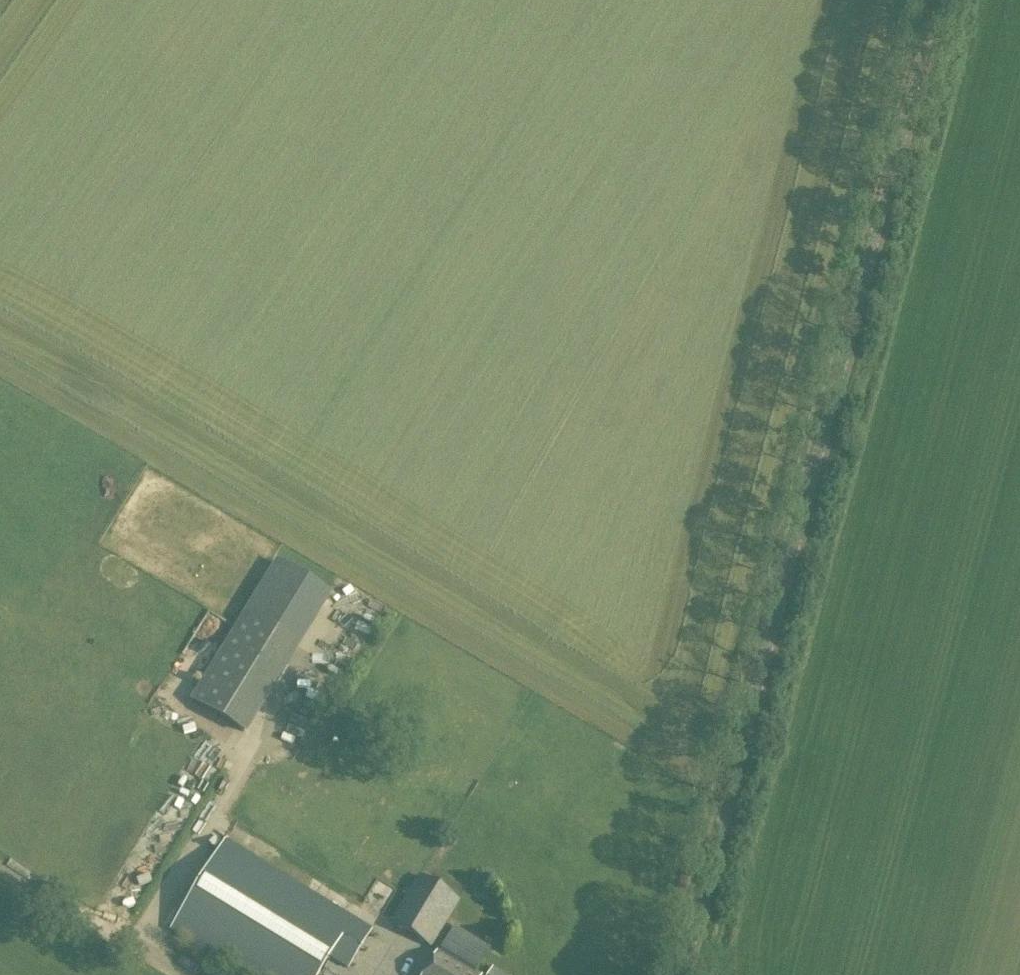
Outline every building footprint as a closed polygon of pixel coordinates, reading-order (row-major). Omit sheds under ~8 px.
[(271,558),(191,703),(250,735),(329,590),(271,558)] [(330,960),(348,971),(373,930),(225,841),(169,931),(242,974),(321,974),(330,960)] [(432,949),(460,901),(418,876),(401,906),(392,901),(381,918),(432,949)] [(426,974),(477,974),(475,974),(489,951),(453,929),(426,974)] [(487,974),(511,974),(492,966),(487,974)]
